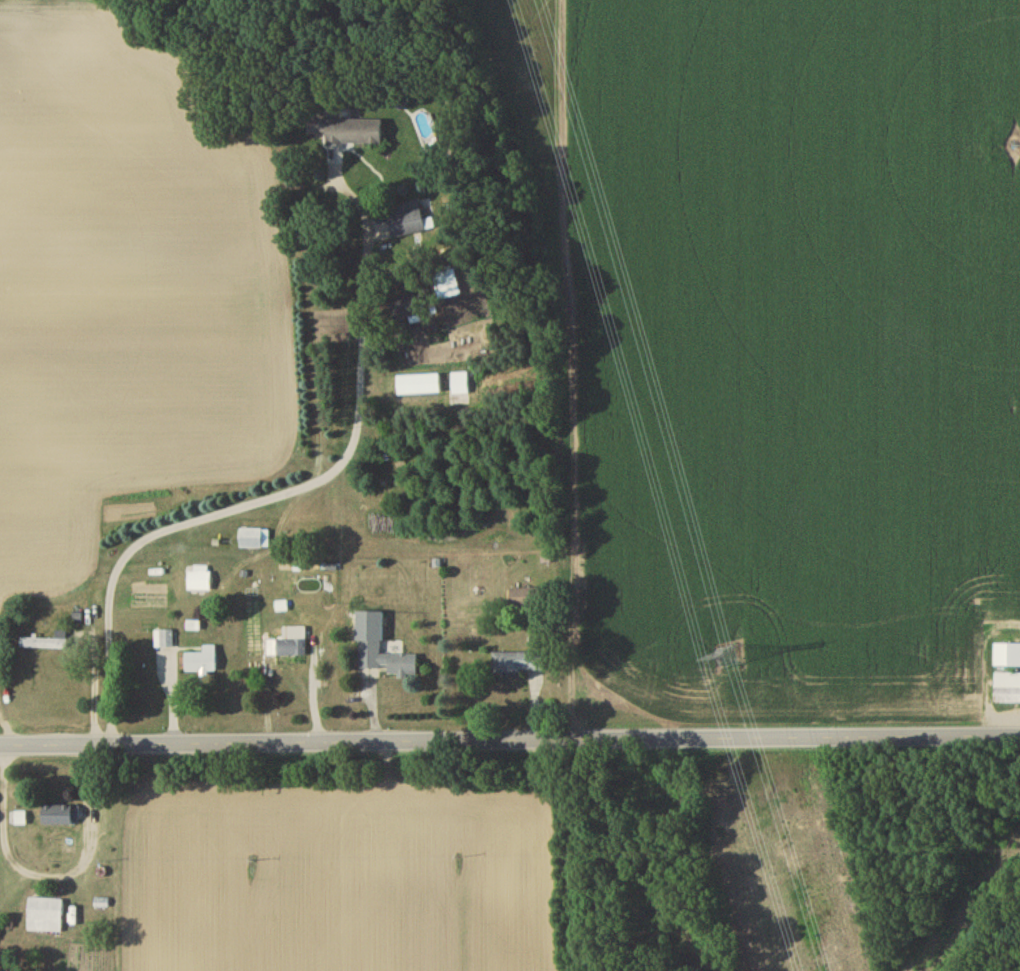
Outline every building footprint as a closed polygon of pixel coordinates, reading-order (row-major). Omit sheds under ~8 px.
[(327,148),(382,148),(382,122),(313,122),(313,137),(327,137),(327,148)] [(393,241),(427,233),(419,202),(386,210),(393,241)] [(239,551),(269,551),(269,532),(239,532),(239,551)] [(187,593),(210,593),(210,574),(187,574),(187,593)] [(546,591),(509,591),(509,608),(546,608),(546,591)] [(306,630),(282,630),(282,643),(267,643),(267,659),(306,659),(306,630)] [(154,650),(173,650),(173,632),(154,632),(154,650)] [(67,634),(55,633),(55,641),(20,640),(20,651),(67,652),(67,634)] [(388,677),(417,677),(417,657),(380,656),(380,642),(359,642),(358,672),(388,672),(388,677)] [(995,646),(995,670),(1019,670),(1019,646),(995,646)] [(185,675),(215,675),(215,651),(204,651),(204,656),(185,656),(185,675)] [(493,656),(493,676),(545,676),(545,656),(493,656)] [(995,676),(995,706),(1019,706),(1019,676),(995,676)] [(43,828),(72,828),(72,807),(43,807),(43,828)] [(29,935),(62,935),(62,901),(29,901),(29,935)]
